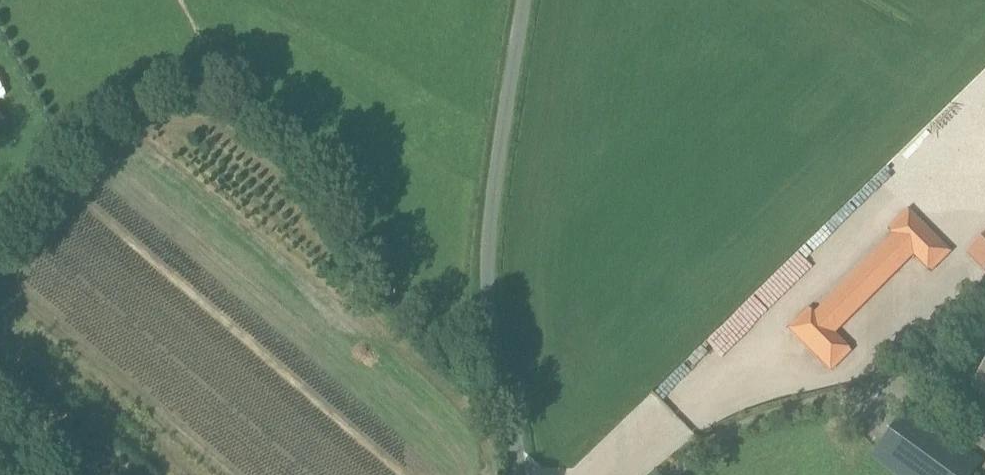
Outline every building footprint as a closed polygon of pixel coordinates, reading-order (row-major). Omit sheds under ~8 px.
[(789,328),(832,371),(852,351),(833,333),(913,254),(931,272),(951,252),(908,210),(889,230),(894,235),(815,314),(809,309),(789,328)] [(968,253),(984,271),(984,236),(968,253)] [(722,323),(755,354),(768,341),(735,309),(722,323)] [(984,395),(984,364),(971,386),(984,395)] [(870,459),(893,474),(973,474),(984,460),(911,405),(870,459)]
